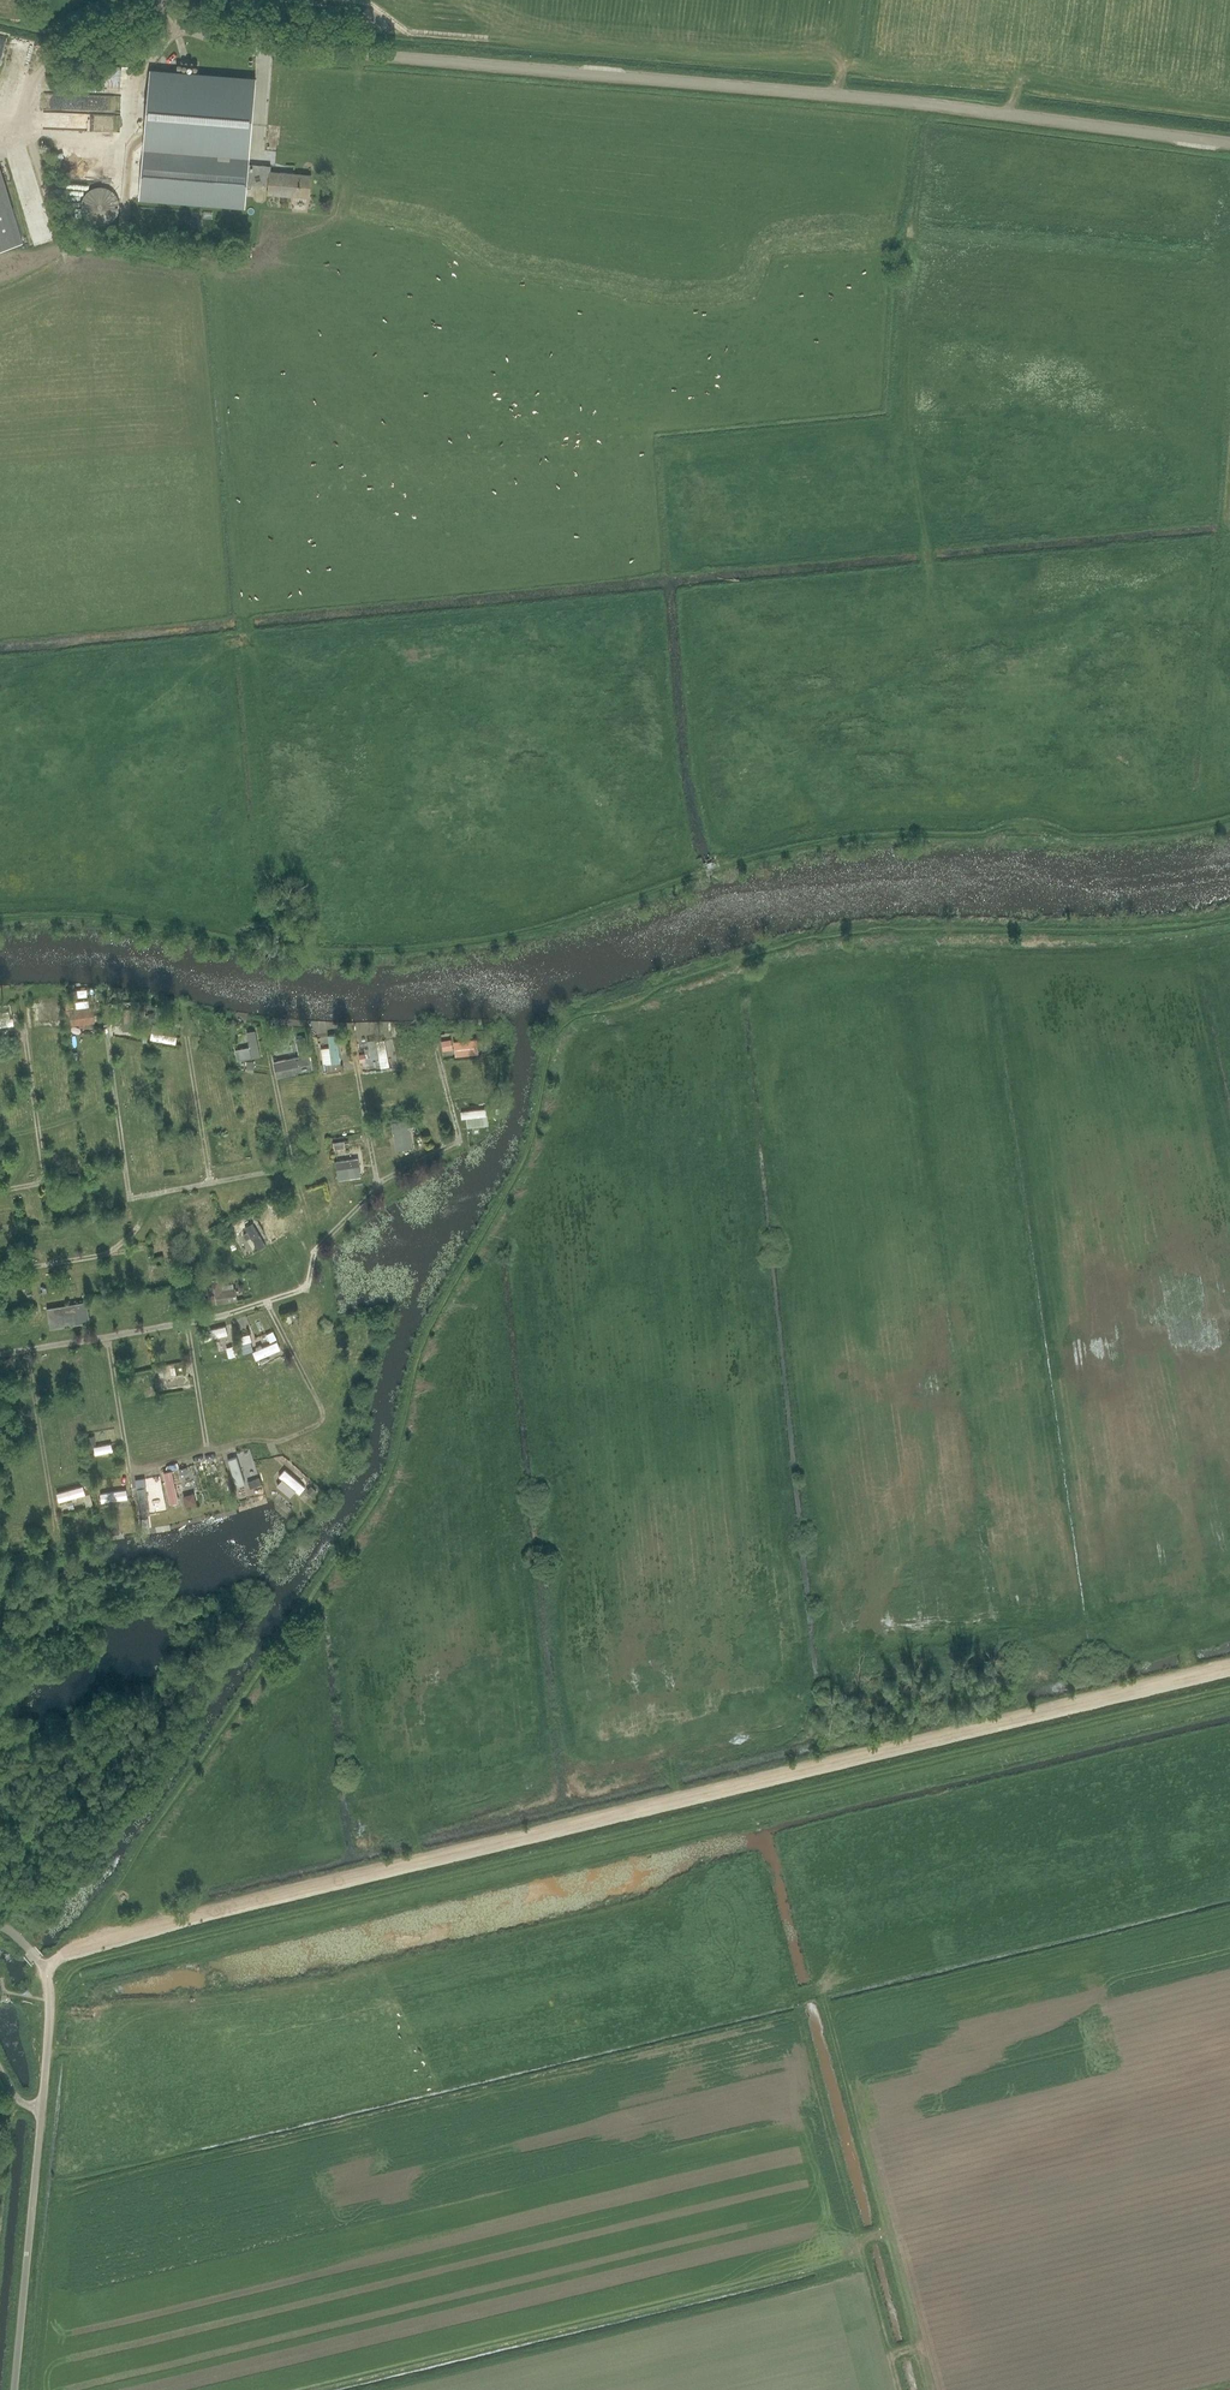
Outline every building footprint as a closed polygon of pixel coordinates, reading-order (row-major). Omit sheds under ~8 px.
[(97,62),(97,84),(125,84),(126,63),(97,62)] [(248,156),(254,79),(148,70),(144,118),(142,147),(248,156)] [(101,96),(102,109),(124,108),(123,94),(101,96)] [(248,156),(142,147),(137,205),(243,214),(245,182),(247,164),(248,156)] [(269,166),(247,164),(245,182),(267,184),(266,194),(308,197),(310,174),(268,170),(269,166)] [(0,165),(0,249),(24,242),(0,165)] [(94,189),(91,190),(88,192),(86,194),(84,197),(83,200),(82,203),(82,207),(82,210),(83,213),(84,216),(86,219),(89,221),(91,223),(94,225),(98,225),(101,226),(104,225),(107,225),(110,223),(113,221),(115,219),(117,216),(119,213),(120,210),(120,207),(120,203),(119,200),(117,197),(115,194),(113,192),(110,190),(107,189),(104,188),(101,188),(97,188),(94,189)] [(719,859),(707,863),(710,871),(722,867),(719,859)] [(41,1004),(41,1021),(58,1021),(58,1004),(41,1004)] [(0,1006),(0,1034),(1,1034),(1,1025),(14,1024),(13,1005),(0,1006)] [(84,1023),(95,1022),(93,1007),(70,1010),(72,1025),(79,1024),(80,1027),(85,1027),(84,1023)] [(150,1037),(178,1043),(179,1035),(163,1032),(164,1025),(153,1022),(150,1037)] [(237,1059),(260,1055),(255,1028),(246,1029),(249,1044),(234,1047),(237,1059)] [(273,1059),(274,1069),(311,1062),(306,1036),(276,1042),(277,1051),(294,1048),(295,1055),(273,1059)] [(199,1038),(198,1047),(224,1051),(225,1042),(199,1038)] [(455,1053),(479,1051),(478,1044),(455,1046),(455,1053)] [(324,1048),(325,1062),(342,1061),(341,1047),(324,1048)] [(453,1063),(453,1071),(477,1070),(477,1061),(453,1063)] [(296,1075),(295,1066),(276,1069),(277,1078),(296,1075)] [(461,1117),(467,1117),(468,1126),(489,1125),(488,1106),(460,1108),(461,1117)] [(376,1143),(387,1142),(385,1125),(375,1126),(376,1143)] [(334,1149),(345,1147),(343,1139),(333,1141),(334,1149)] [(172,1170),(171,1149),(163,1150),(164,1171),(172,1170)] [(338,1180),(361,1177),(358,1159),(336,1162),(338,1180)] [(230,1226),(243,1251),(251,1247),(253,1250),(266,1243),(251,1215),(230,1226)] [(165,1236),(152,1239),(154,1245),(166,1243),(165,1236)] [(225,1279),(220,1280),(220,1278),(207,1280),(209,1295),(215,1294),(217,1304),(238,1301),(236,1288),(234,1289),(233,1283),(226,1284),(225,1279)] [(0,1311),(0,1345),(65,1333),(59,1300),(0,1311)] [(286,1316),(287,1324),(296,1323),(294,1314),(286,1316)] [(207,1339),(229,1334),(227,1324),(205,1329),(207,1339)] [(241,1343),(252,1340),(250,1332),(239,1334),(241,1343)] [(256,1358),(282,1350),(280,1340),(253,1348),(256,1358)] [(251,1342),(241,1345),(243,1354),(253,1351),(251,1342)] [(188,1374),(166,1378),(168,1389),(190,1386),(188,1374)] [(147,1375),(131,1376),(132,1383),(148,1382),(147,1375)] [(95,1452),(113,1451),(113,1442),(94,1444),(95,1452)] [(248,1480),(260,1475),(249,1449),(238,1454),(248,1480)] [(234,1485),(244,1483),(240,1455),(230,1456),(234,1485)] [(179,1500),(176,1486),(184,1484),(180,1466),(163,1470),(171,1502),(179,1500)] [(282,1477),(276,1484),(289,1495),(293,1489),(307,1501),(318,1490),(311,1484),(308,1487),(285,1467),(278,1474),(282,1477)] [(140,1514),(149,1513),(146,1476),(137,1477),(140,1514)] [(251,1487),(263,1483),(260,1476),(249,1480),(251,1487)] [(58,1499),(88,1494),(86,1484),(57,1490),(58,1499)] [(101,1492),(103,1501),(131,1496),(129,1487),(101,1492)] [(183,1494),(187,1505),(198,1501),(194,1490),(183,1494)] [(77,1507),(85,1506),(84,1498),(76,1500),(77,1507)] [(107,1517),(110,1535),(122,1533),(119,1515),(107,1517)] [(81,1527),(87,1525),(86,1520),(76,1523),(79,1532),(83,1531),(81,1527)]
